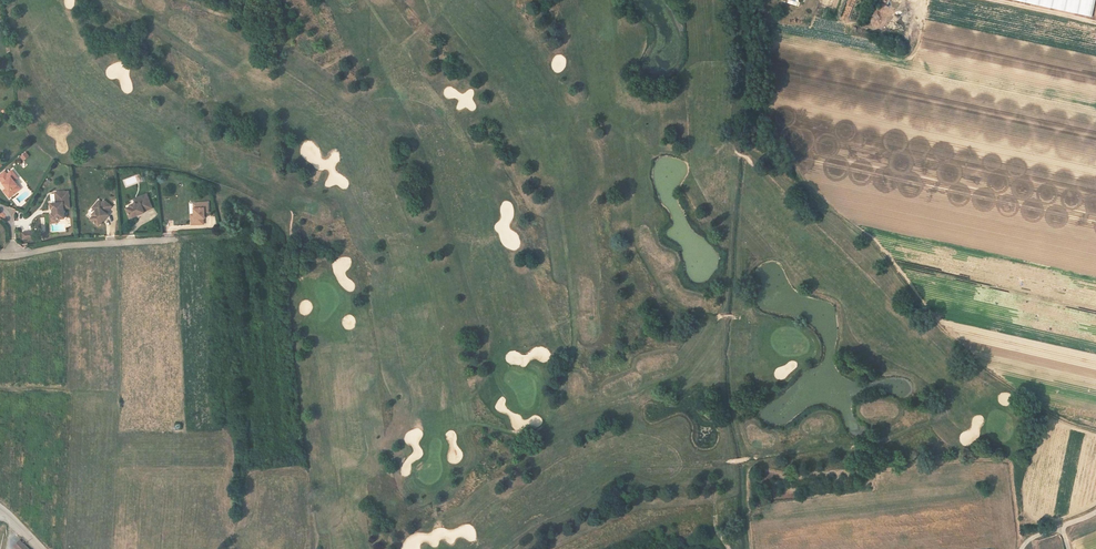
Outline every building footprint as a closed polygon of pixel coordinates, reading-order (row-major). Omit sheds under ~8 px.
[(1093,14),(1095,0),(1018,0),(1093,14)] [(25,151),(20,157),(24,161),(30,154),(25,151)] [(11,187),(9,184),(13,181),(9,177),(5,181),(2,178),(0,180),(0,189),(4,195),(1,197),(7,204),(18,195),(11,187)] [(136,205),(132,207),(126,209),(126,211),(122,213),(127,222),(141,216),(140,215),(149,211),(142,197),(134,201),(136,205)] [(50,220),(49,220),(50,225),(55,225),(62,224),(61,215),(67,214),(66,198),(53,199),(54,209),(48,210),(49,215),(50,215),(50,220)] [(95,213),(93,217),(90,221),(91,221),(88,225),(96,231),(105,220),(103,218),(108,211),(101,205),(99,209),(95,206),(92,211),(95,213)] [(201,214),(200,205),(187,206),(187,216),(183,217),(184,227),(197,226),(196,221),(198,220),(198,214),(201,214)] [(50,225),(49,220),(47,220),(48,229),(55,229),(55,225),(50,225)] [(28,245),(28,238),(20,238),(21,246),(28,245)]
